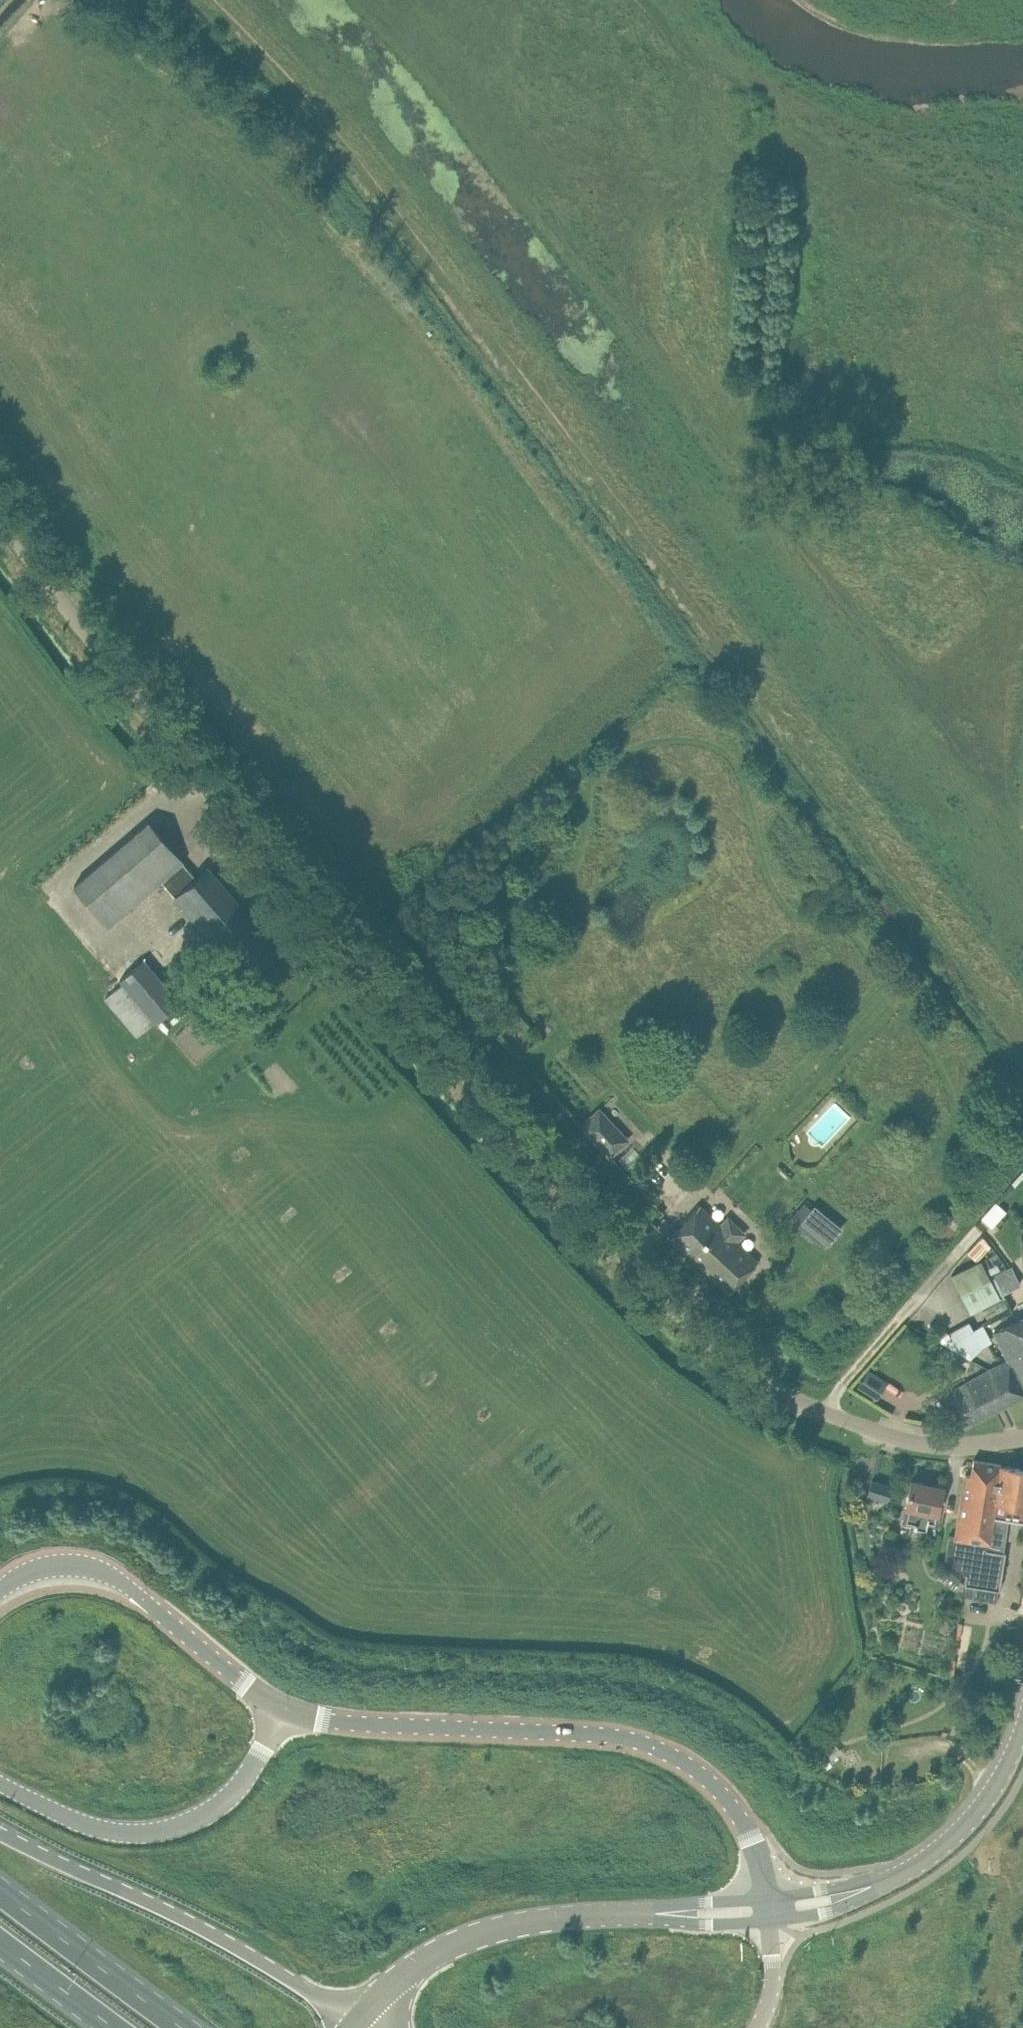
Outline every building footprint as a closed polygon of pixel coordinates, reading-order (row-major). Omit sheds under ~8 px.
[(223,942),(248,972),(277,947),(208,867),(196,877),(182,862),(183,862),(148,821),(74,885),(109,925),(162,879),(219,945),(223,942)] [(180,1001),(144,957),(118,978),(121,982),(104,997),(136,1034),(153,1020),(155,1022),(180,1001)] [(609,1155),(627,1139),(599,1109),(581,1125),(609,1155)] [(991,1229),(1009,1209),(999,1200),(982,1220),(991,1229)] [(718,1224),(699,1206),(669,1238),(729,1293),(757,1262),(739,1244),(742,1240),(740,1238),(745,1232),(727,1214),(718,1224)] [(825,1241),(836,1227),(812,1207),(800,1220),(825,1241)] [(980,1260),(952,1274),(970,1310),(999,1295),(980,1260)] [(1002,1291),(1018,1283),(1009,1267),(993,1275),(1002,1291)] [(994,1333),(1009,1361),(990,1371),(1008,1403),(1022,1396),(1022,1318),(994,1333)] [(958,1365),(963,1355),(942,1345),(938,1355),(958,1365)] [(870,1368),(861,1384),(879,1395),(889,1380),(870,1368)] [(960,1386),(943,1395),(960,1428),(1008,1403),(990,1371),(960,1386)] [(973,1597),(996,1601),(998,1589),(999,1589),(1005,1551),(987,1549),(993,1516),(1022,1521),(1022,1467),(973,1459),(971,1474),(965,1473),(955,1536),(948,1534),(945,1559),(966,1574),(964,1584),(974,1585),(973,1597)] [(891,1485),(871,1479),(867,1493),(887,1499),(891,1485)] [(943,1487),(911,1480),(902,1522),(914,1525),(912,1530),(925,1532),(928,1518),(938,1520),(940,1510),(938,1510),(943,1487)]
